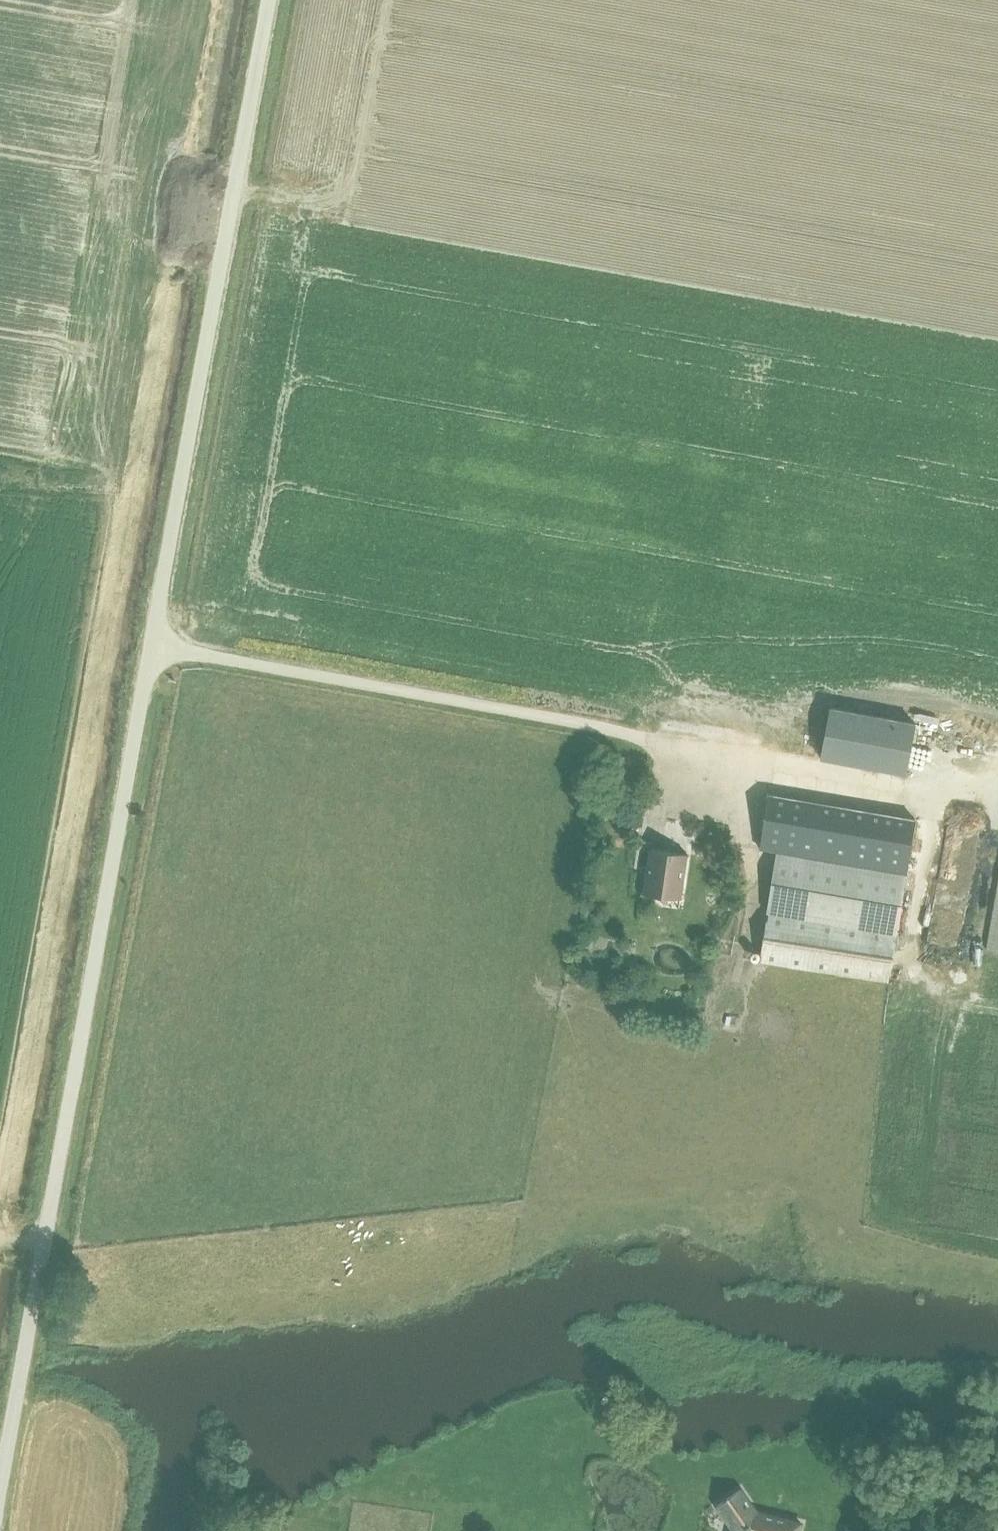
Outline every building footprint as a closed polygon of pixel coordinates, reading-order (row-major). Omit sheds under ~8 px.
[(915,723),(885,717),(875,768),(905,773),(915,723)] [(905,872),(915,819),(768,794),(760,847),(778,850),(760,960),(888,981),(896,932),(905,872)] [(643,892),(680,898),(687,853),(650,848),(643,892)] [(986,949),(997,951),(997,883),(986,949)] [(801,1522),(756,1511),(740,1488),(717,1504),(733,1528),(732,1530),(798,1530),(801,1522)]
